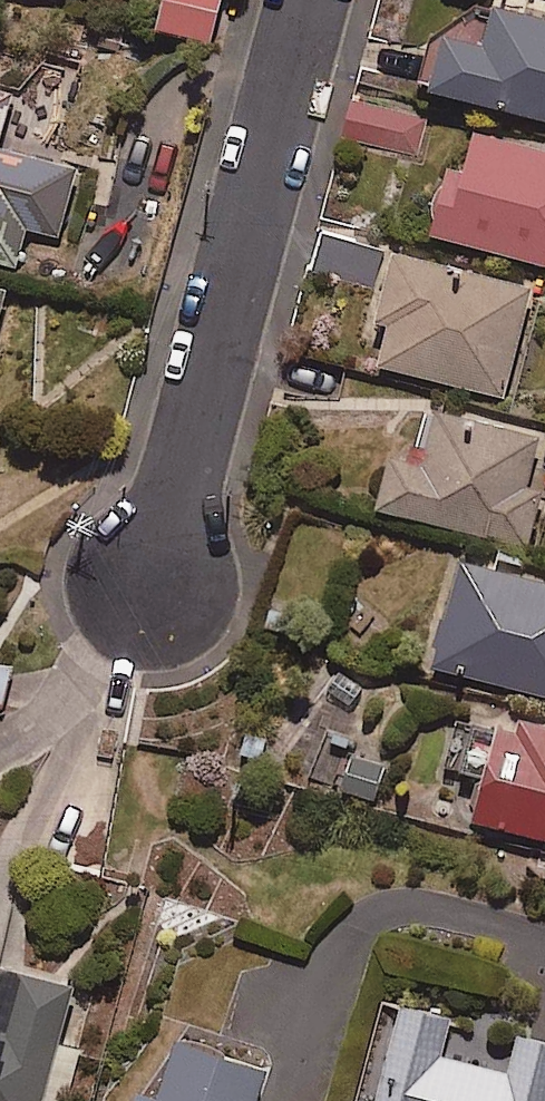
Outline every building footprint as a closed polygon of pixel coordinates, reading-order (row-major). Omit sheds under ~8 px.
[(121,8),(123,0),(84,0),(121,8)] [(153,35),(211,48),(221,0),(161,0),(153,35)] [(483,50),(438,39),(424,99),(544,129),(544,25),(493,12),(483,50)] [(0,87),(0,261),(21,267),(31,229),(62,237),(79,170),(6,151),(21,93),(0,87)] [(427,117),(350,99),(341,138),(419,156),(427,117)] [(474,137),(464,179),(443,174),(426,241),(544,270),(544,155),(474,137)] [(532,288),(389,252),(367,335),(384,339),(377,366),(504,399),(532,288)] [(0,293),(0,324),(8,295),(0,293)] [(432,415),(423,451),(408,447),(405,462),(390,459),(377,513),(528,549),(541,494),(525,490),(537,440),(432,415)] [(458,566),(442,626),(436,625),(429,652),(435,654),(430,671),(544,701),(544,589),(458,566)] [(515,737),(495,732),(471,825),(544,844),(544,730),(518,723),(515,737)] [(0,965),(0,1100),(67,1100),(97,991),(0,965)] [(412,1005),(385,1100),(544,1100),(544,1044),(520,1037),(510,1072),(450,1055),(460,1019),(412,1005)] [(271,1073),(189,1046),(172,1099),(147,1091),(143,1100),(261,1100),(271,1073)]
